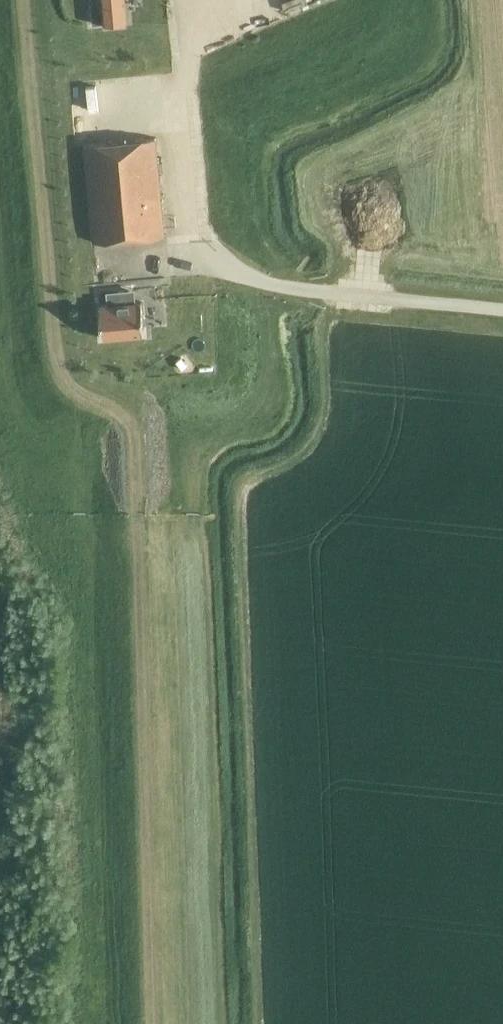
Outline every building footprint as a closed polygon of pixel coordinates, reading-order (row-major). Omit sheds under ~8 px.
[(93,24),(105,23),(127,21),(125,0),(91,0),(93,24)] [(156,138),(85,145),(94,242),(165,236),(156,138)] [(108,305),(100,306),(103,338),(145,334),(142,302),(137,303),(130,303),(129,290),(107,292),(108,305)]
